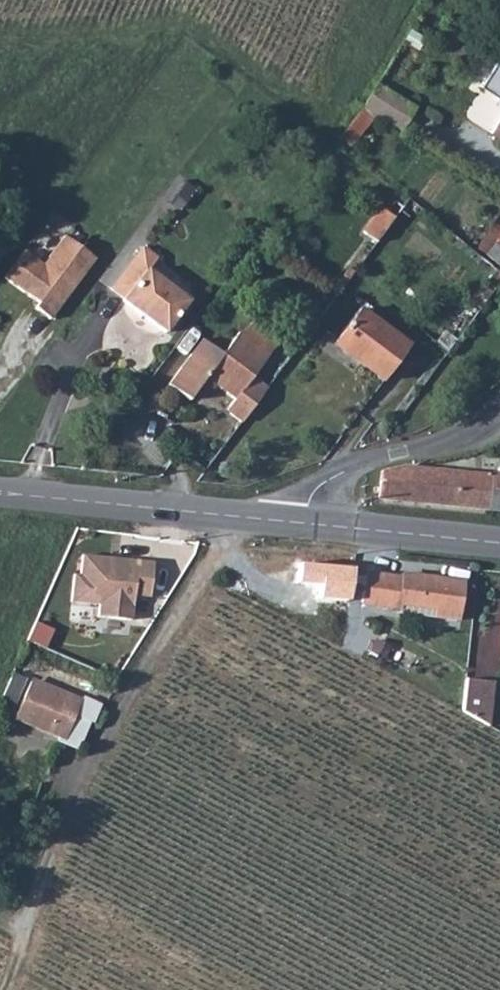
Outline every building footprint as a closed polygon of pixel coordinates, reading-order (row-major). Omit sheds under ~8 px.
[(379,84),(365,107),(403,131),(417,107),(379,84)] [(499,263),(499,261),(499,214),(479,249),(498,262),(499,263)] [(25,254),(5,280),(39,306),(35,310),(51,323),(95,262),(66,239),(43,268),(25,254)] [(145,245),(112,289),(126,299),(125,302),(168,334),(193,301),(151,270),(160,257),(145,245)] [(360,363),(383,379),(409,345),(359,308),(338,337),(364,357),(360,363)] [(246,325),(238,335),(269,358),(276,347),(246,325)] [(253,379),(269,358),(238,335),(223,356),(203,342),(171,385),(191,400),(210,375),(214,378),(211,382),(236,400),(229,410),(245,422),(268,390),(253,379)] [(379,499),(499,512),(499,465),(495,465),(494,476),(468,474),(469,467),(448,465),(447,471),(410,466),(403,466),(382,471),(379,499)] [(156,565),(85,557),(82,577),(76,576),(73,603),(101,607),(100,619),(133,623),(136,598),(152,600),(156,565)] [(367,575),(364,608),(402,611),(402,607),(437,608),(438,618),(458,621),(462,582),(405,576),(400,579),(367,575)] [(16,716),(31,678),(15,672),(0,709),(16,716)] [(469,679),(464,714),(489,728),(495,683),(469,679)] [(76,715),(61,709),(66,699),(32,685),(18,720),(57,735),(59,730),(68,733),(76,715)] [(66,699),(61,709),(76,715),(79,704),(66,699)]
